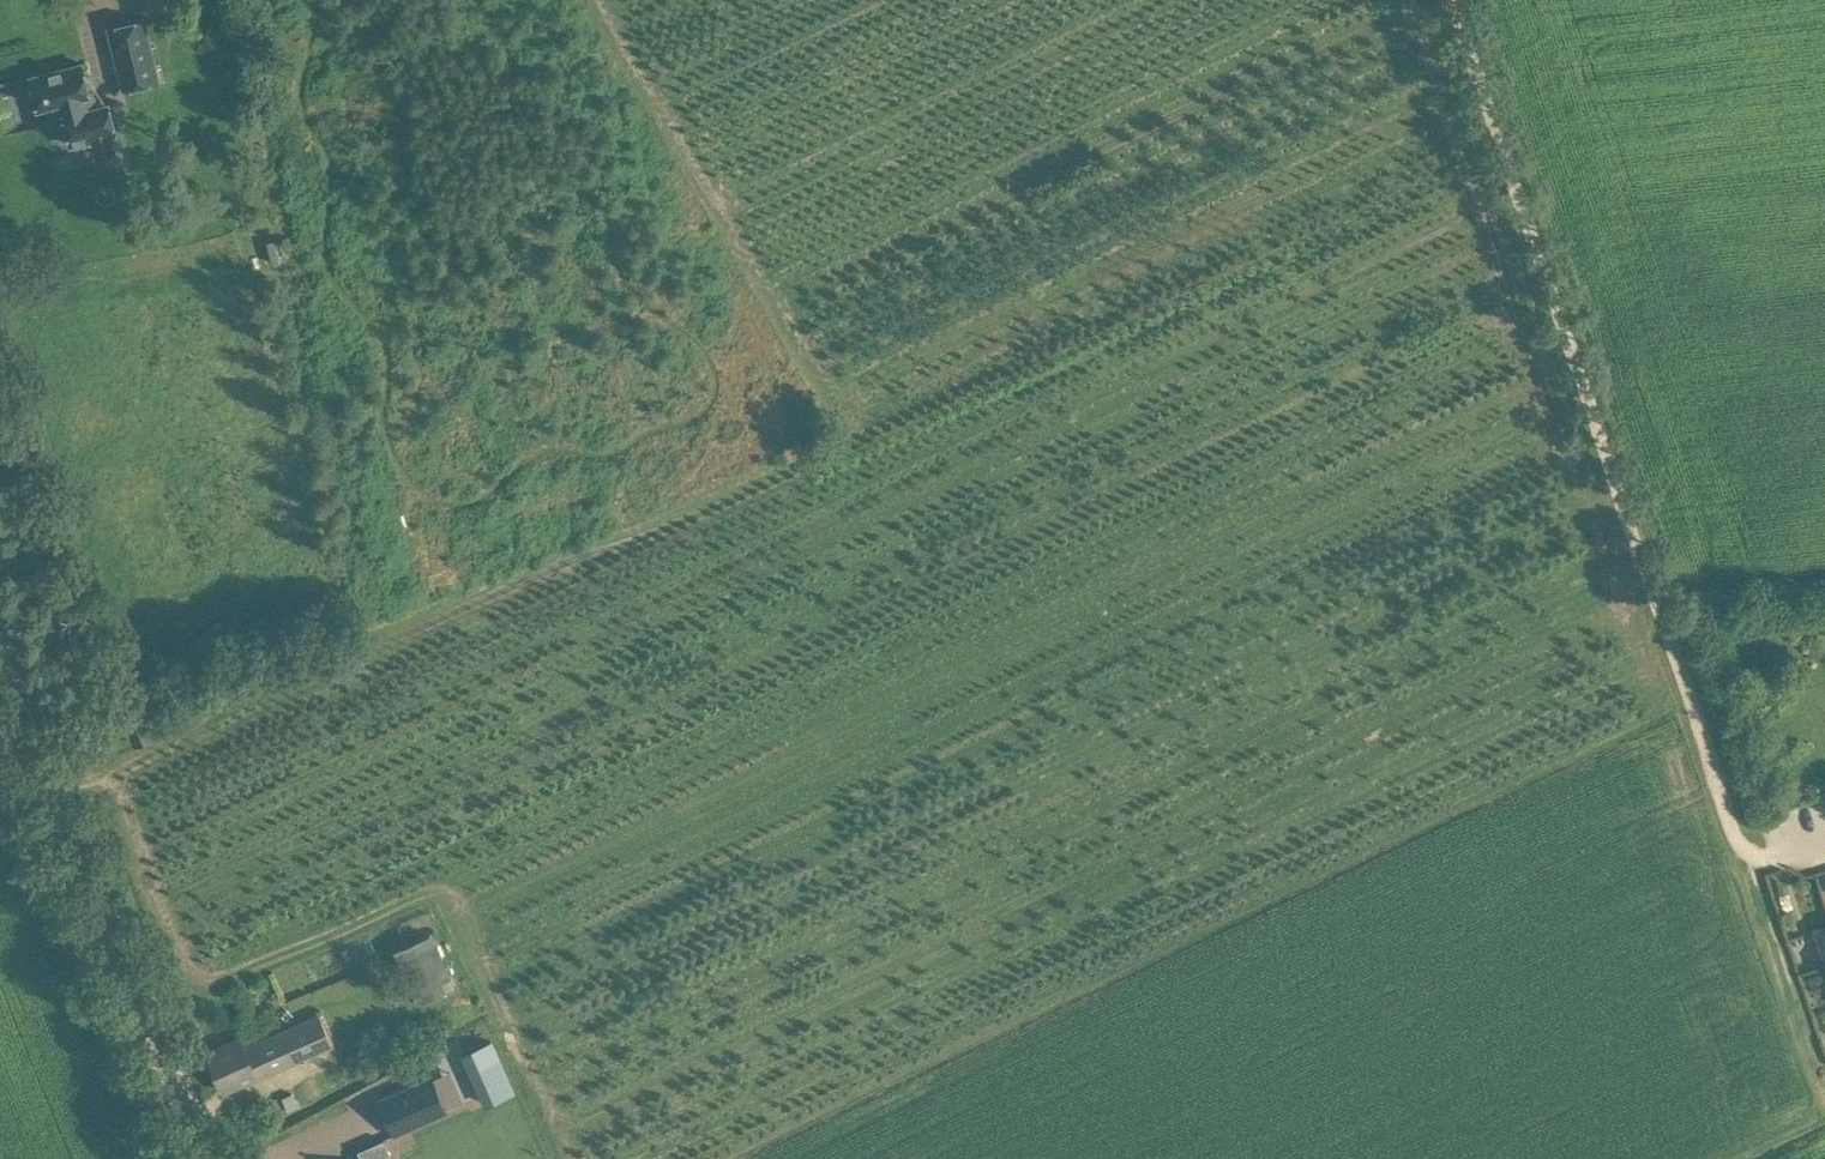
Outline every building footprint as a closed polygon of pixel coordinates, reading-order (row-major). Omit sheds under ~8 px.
[(144,18),(109,27),(124,88),(159,79),(144,18)] [(82,62),(31,75),(38,106),(56,102),(60,116),(65,115),(73,144),(116,133),(109,102),(106,103),(97,105),(93,90),(89,91),(86,78),(82,62)] [(1812,928),(1824,968),(1824,924),(1812,928)] [(455,986),(445,964),(431,932),(395,948),(419,1002),(455,986)] [(224,1090),(256,1076),(256,1077),(333,1043),(320,1014),(245,1047),(240,1037),(207,1051),(224,1090)] [(432,1075),(378,1099),(393,1134),(448,1110),(432,1075)] [(297,1104),(292,1092),(282,1096),(287,1108),(297,1104)] [(384,1138),(358,1149),(362,1158),(393,1158),(384,1138)]
